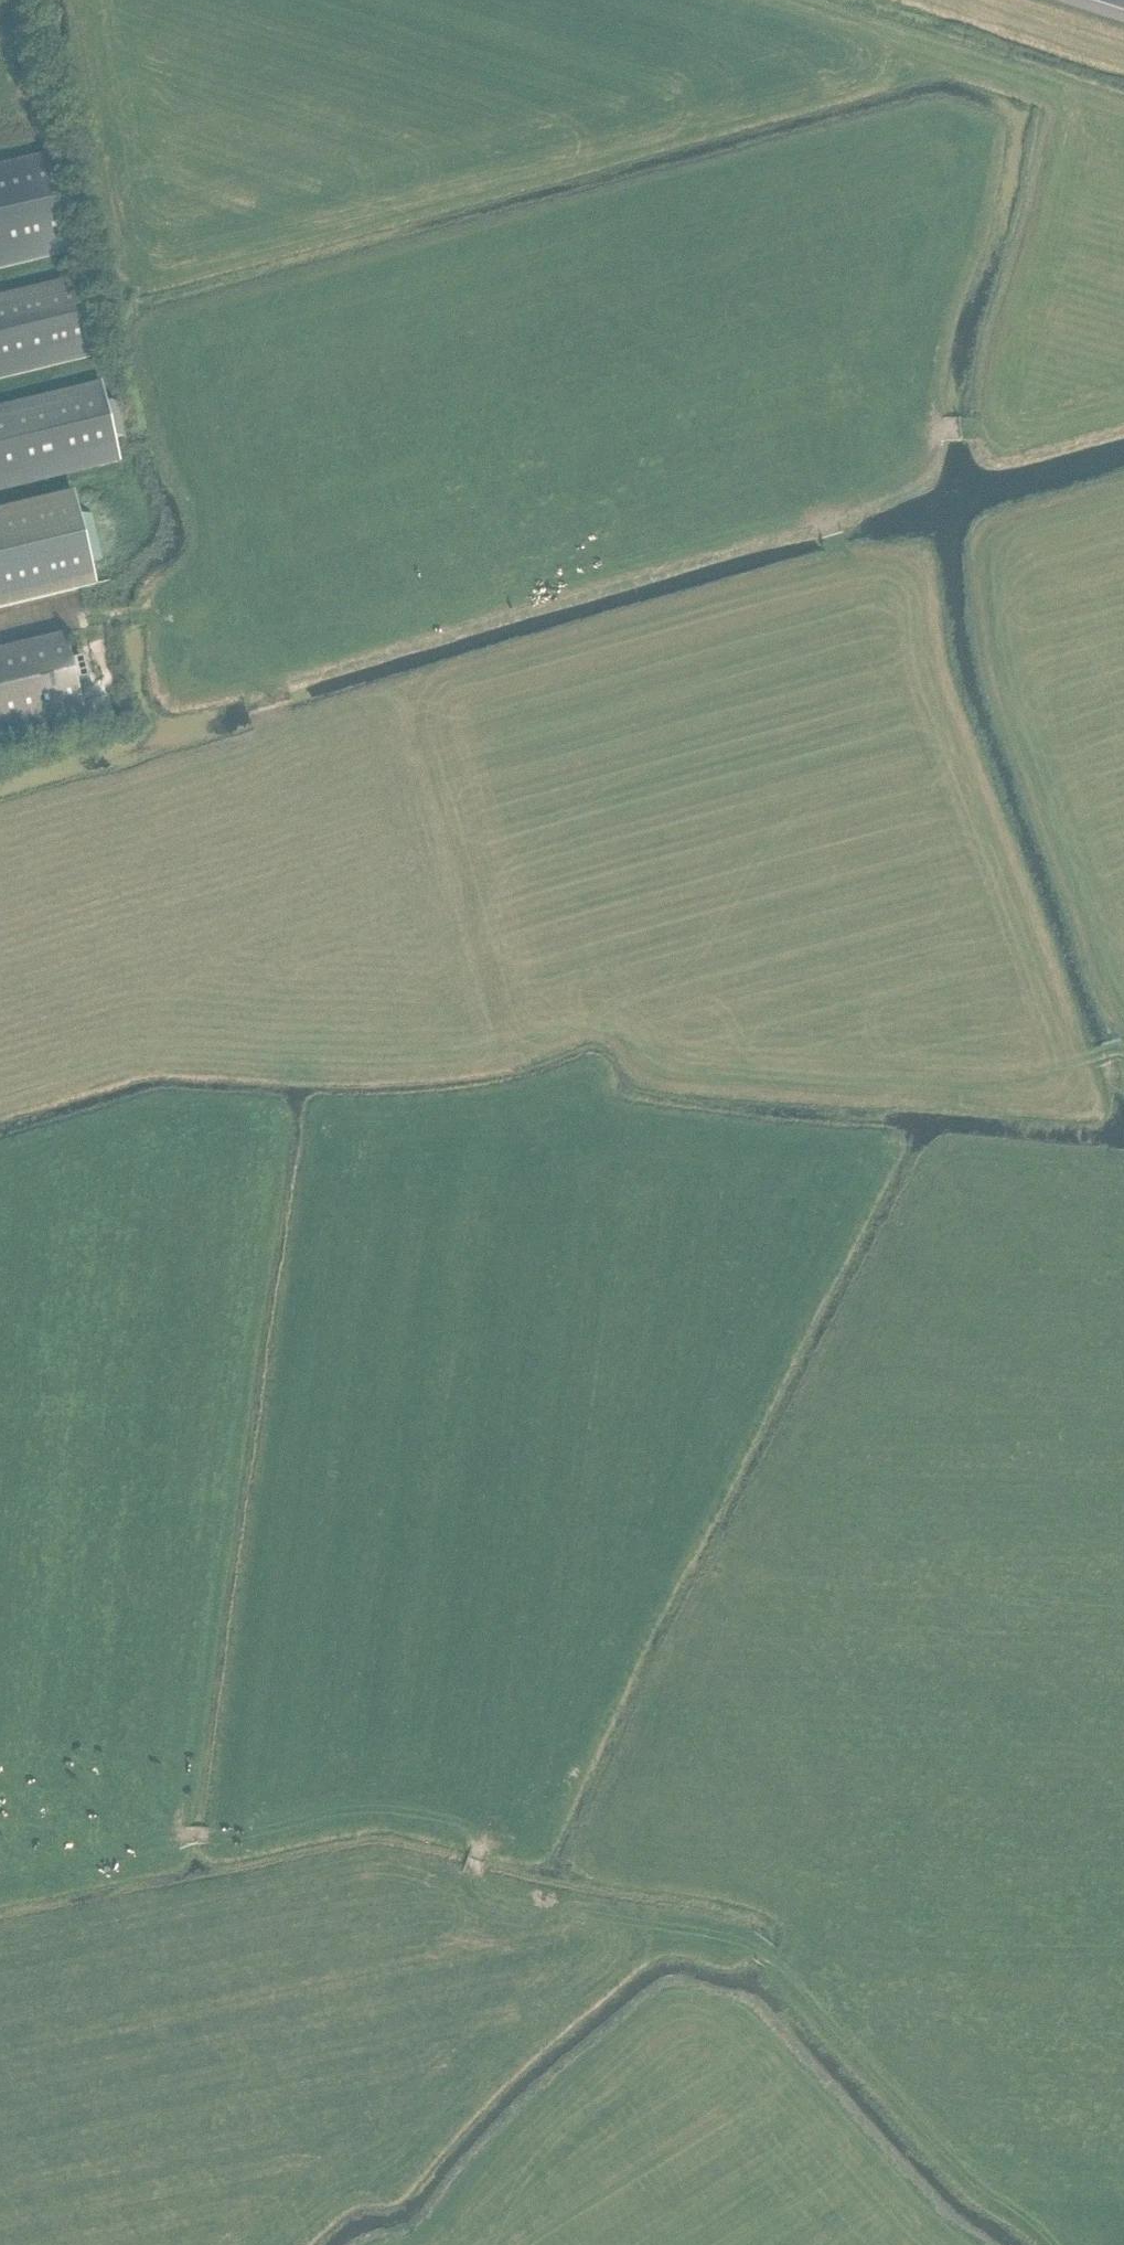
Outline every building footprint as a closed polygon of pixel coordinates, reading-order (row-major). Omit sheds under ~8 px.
[(0,166),(0,269),(69,253),(46,155),(0,166)] [(94,358),(75,278),(0,296),(0,380),(94,358)] [(119,462),(101,384),(0,409),(0,490),(119,462)] [(73,496),(0,513),(0,609),(94,586),(73,496)] [(86,510),(98,553),(105,551),(92,508),(86,510)] [(83,716),(80,706),(63,635),(0,649),(0,736),(83,716)]
